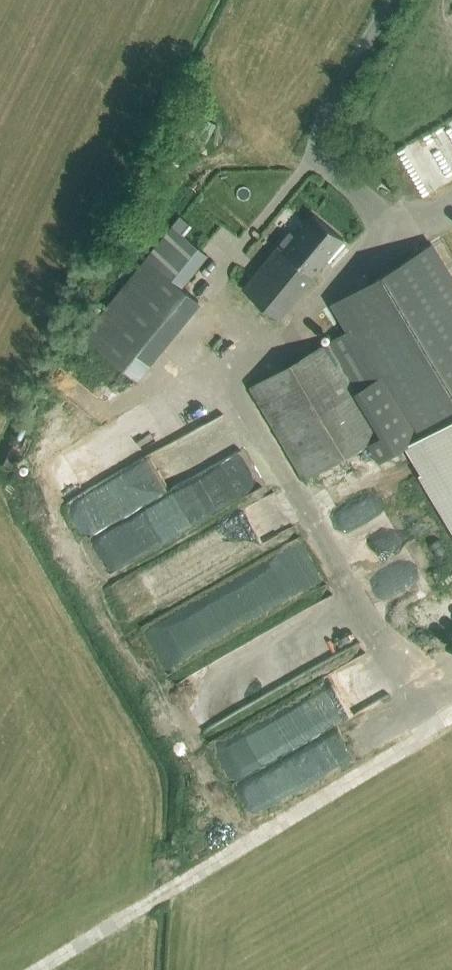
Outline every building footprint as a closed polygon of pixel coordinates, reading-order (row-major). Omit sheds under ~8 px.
[(312,274),(342,238),(313,213),(295,234),(290,230),(242,288),(279,319),(314,276),(312,274)] [(173,226),(147,257),(84,336),(137,378),(200,300),(184,287),(209,255),(173,226)] [(451,417),(451,279),(430,243),(331,302),(347,330),(251,388),(305,480),(385,432),(358,387),(383,372),(421,435),(451,417)] [(67,466),(94,533),(188,494),(169,448),(214,429),(203,402),(155,422),(166,449),(152,454),(144,435),(67,466)] [(408,548),(393,554),(403,576),(418,569),(408,548)] [(195,697),(212,727),(263,697),(246,667),(195,697)] [(225,747),(259,813),(399,741),(384,711),(286,761),(280,750),(276,752),(263,727),(225,747)]
